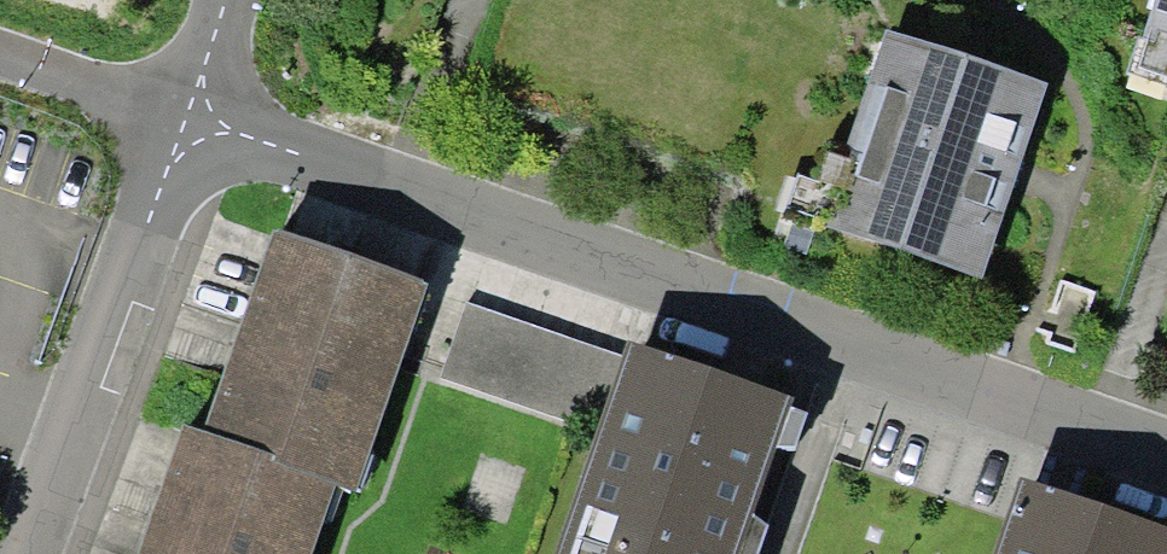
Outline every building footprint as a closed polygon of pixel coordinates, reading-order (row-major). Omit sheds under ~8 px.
[(1150,51),(1166,56),(1166,0),(1150,51)] [(1049,85),(886,29),(847,144),(857,147),(830,227),(982,279),(1049,85)] [(437,294),(282,238),(203,443),(346,490),(364,497),(437,294)] [(466,301),(440,376),(598,432),(625,357),(466,301)] [(639,355),(570,553),(756,553),(806,412),(639,355)] [(189,438),(150,553),(325,553),(346,490),(203,443),(189,438)] [(1027,493),(1006,553),(1166,553),(1166,540),(1027,493)]
